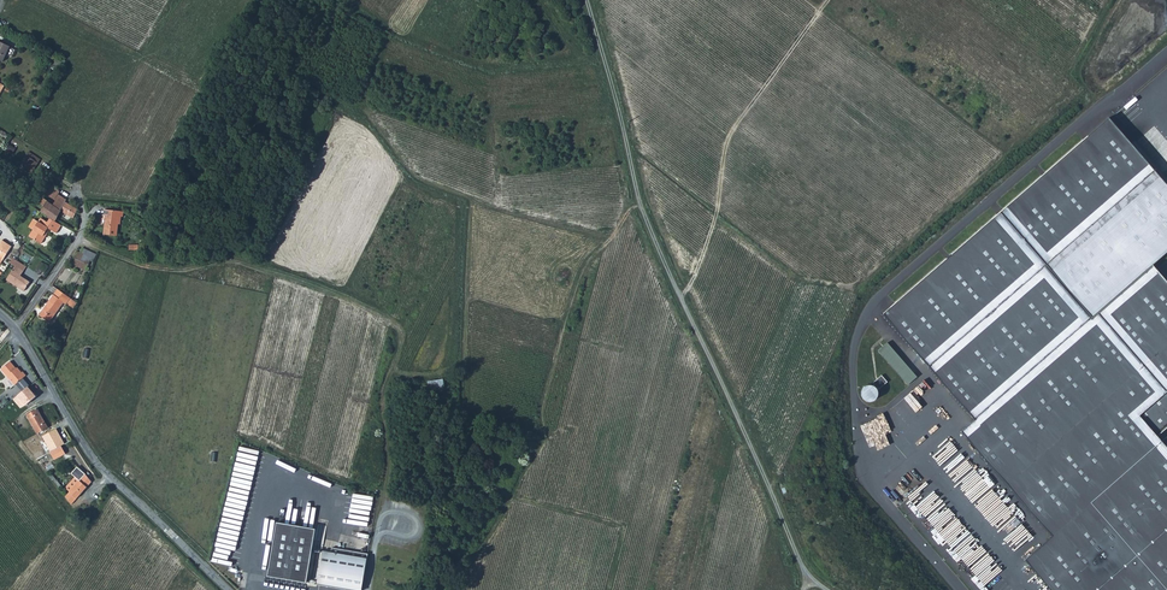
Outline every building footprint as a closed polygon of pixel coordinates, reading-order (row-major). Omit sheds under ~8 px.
[(1,63),(9,48),(0,44),(0,63),(1,63)] [(57,57),(54,62),(62,67),(65,61),(57,57)] [(1054,589),(1166,589),(1166,275),(1154,260),(1166,249),(1166,179),(1112,117),(1106,117),(884,310),(976,418),(962,429),(1053,534),(1026,558),(1054,589)] [(59,191),(52,186),(47,193),(55,198),(58,193),(59,191)] [(75,213),(78,209),(70,204),(65,201),(66,199),(59,194),(57,199),(56,198),(55,199),(52,204),(47,201),(48,200),(42,196),(38,201),(45,205),(41,211),(45,213),(55,219),(60,210),(69,215),(73,217),(75,213)] [(116,236),(117,225),(118,217),(121,217),(122,217),(123,212),(104,210),(104,216),(105,216),(104,229),(103,234),(111,236),(116,236)] [(39,222),(34,230),(30,237),(43,244),(47,237),(47,236),(45,235),(46,233),(47,234),(48,234),(51,229),(58,233),(62,225),(51,218),(49,222),(46,226),(39,222)] [(30,227),(34,230),(39,222),(35,219),(30,227)] [(1,265),(4,261),(13,246),(4,240),(0,246),(0,264),(1,265)] [(93,257),(82,252),(77,250),(73,262),(72,262),(73,263),(87,269),(89,266),(93,257)] [(15,258),(11,263),(17,266),(25,271),(28,267),(15,258)] [(22,276),(25,271),(17,266),(8,280),(18,287),(19,286),(21,287),(20,289),(25,292),(31,282),(22,276)] [(44,310),(42,314),(48,319),(51,321),(59,311),(64,304),(65,301),(67,303),(72,297),(60,288),(54,297),(44,310)] [(73,298),(70,303),(75,307),(79,302),(73,298)] [(0,367),(0,369),(8,378),(12,384),(24,374),(21,370),(19,372),(8,360),(0,367)] [(883,376),(862,394),(871,405),(882,396),(878,391),(889,383),(883,376)] [(431,391),(446,389),(445,379),(429,381),(431,391)] [(26,386),(16,395),(24,404),(36,395),(33,391),(32,392),(26,386)] [(39,409),(28,416),(30,419),(39,434),(50,427),(39,409)] [(940,415),(931,421),(936,428),(948,420),(940,410),(937,412),(940,415)] [(64,444),(56,429),(43,436),(51,451),(62,445),(64,444)] [(946,445),(930,459),(942,472),(964,454),(946,433),(940,438),(946,445)] [(62,445),(51,451),(55,459),(66,454),(62,445)] [(65,496),(72,504),(78,497),(93,482),(86,474),(78,467),(72,474),(80,480),(74,487),(65,496)] [(94,503),(87,513),(90,516),(98,505),(94,503)] [(312,554),(313,548),(315,541),(316,534),(317,529),(298,526),(284,523),(279,522),(277,531),(274,545),(273,555),(270,568),(269,576),(272,577),(284,579),(298,581),(307,582),(309,571),(311,562),(312,554)] [(333,553),(368,559),(369,554),(362,553),(351,551),(338,549),(333,548),(332,552),(333,553)] [(367,563),(368,559),(333,553),(323,551),(319,575),(317,584),(329,586),(350,589),(362,589),(363,585),(367,563)]
